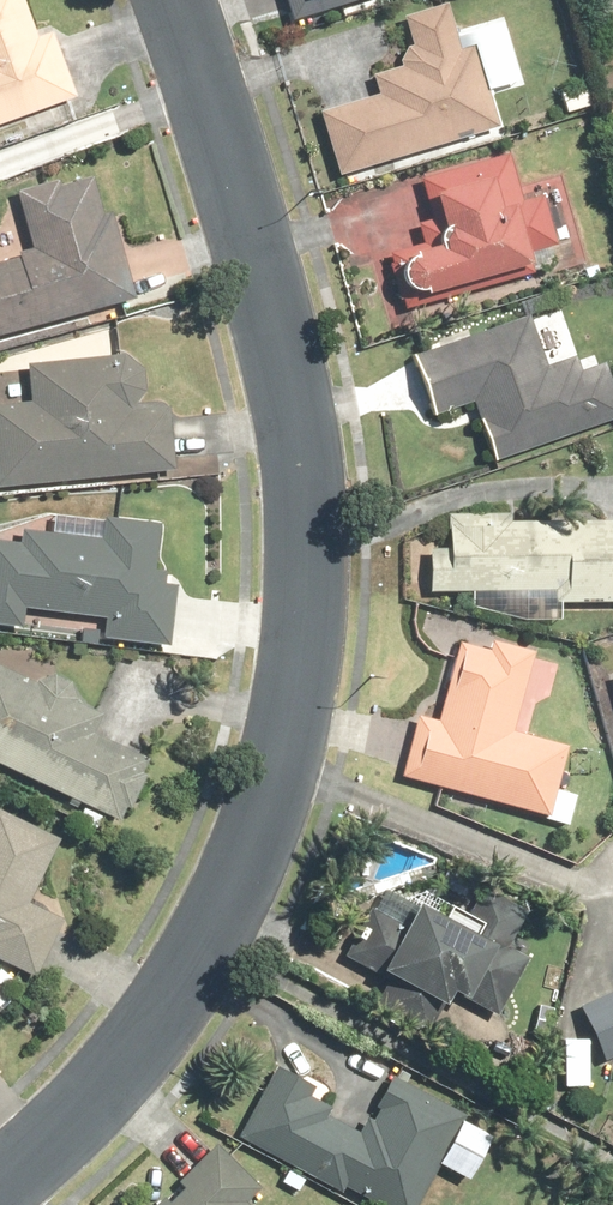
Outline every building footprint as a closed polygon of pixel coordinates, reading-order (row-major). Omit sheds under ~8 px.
[(83,92),(56,19),(38,26),(28,0),(0,0),(0,123),(83,92)] [(281,26),(368,0),(273,0),(281,26)] [(313,114),(334,182),(497,133),(457,2),(399,20),(413,67),(365,81),(370,97),(313,114)] [(382,256),(400,315),(540,274),(533,249),(552,244),(538,198),(519,204),(505,158),(418,184),(435,240),(382,256)] [(142,299),(103,162),(15,187),(33,249),(0,259),(0,339),(142,299)] [(403,353),(425,424),(468,411),(486,472),(612,433),(612,398),(600,354),(550,369),(533,314),(403,353)] [(187,474),(182,395),(141,397),(138,351),(30,357),(33,396),(0,398),(0,486),(187,474)] [(612,610),(612,528),(514,527),(515,518),(440,517),(440,550),(422,549),(421,594),(551,596),(551,609),(612,610)] [(176,644),(184,571),(157,569),(161,526),(104,520),(103,535),(0,525),(0,626),(30,629),(32,610),(104,617),(103,637),(176,644)] [(413,716),(395,782),(568,831),(579,795),(557,789),(568,751),(513,735),(535,656),(460,635),(435,722),(413,716)] [(126,818),(163,735),(0,662),(0,762),(126,818)] [(605,675),(612,703),(612,673),(605,675)] [(46,977),(74,916),(38,900),(68,836),(0,805),(0,956),(46,977)] [(386,880),(343,957),(436,1007),(449,984),(488,1006),(521,946),(502,936),(519,904),(484,885),(463,922),(386,880)] [(594,1066),(612,1058),(612,996),(573,1012),(594,1066)] [(229,1144),(337,1204),(416,1204),(431,1179),(457,1194),(490,1137),(385,1078),(359,1123),(270,1072),(229,1144)] [(212,1152),(155,1204),(263,1204),(212,1152)]
